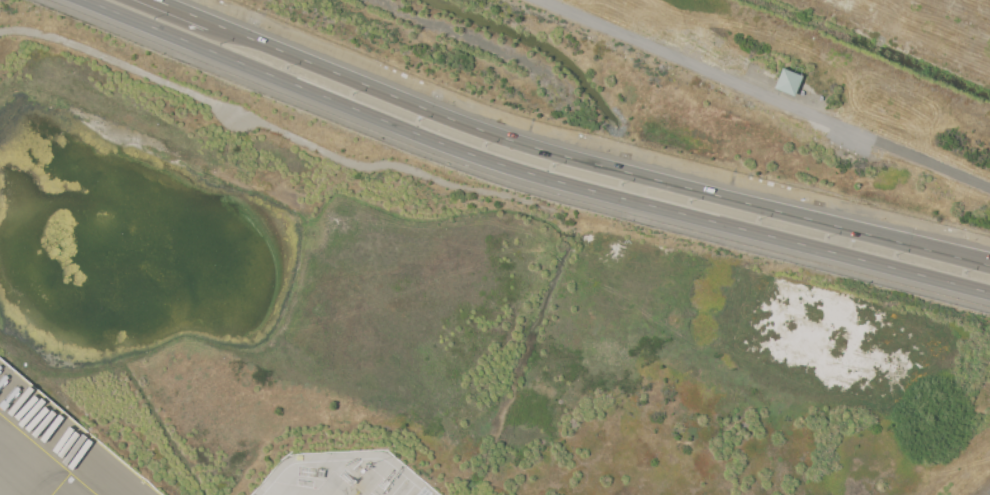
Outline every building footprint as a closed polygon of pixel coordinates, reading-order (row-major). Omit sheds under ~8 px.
[(773,87),(793,95),(801,75),(780,67),(773,87)]
